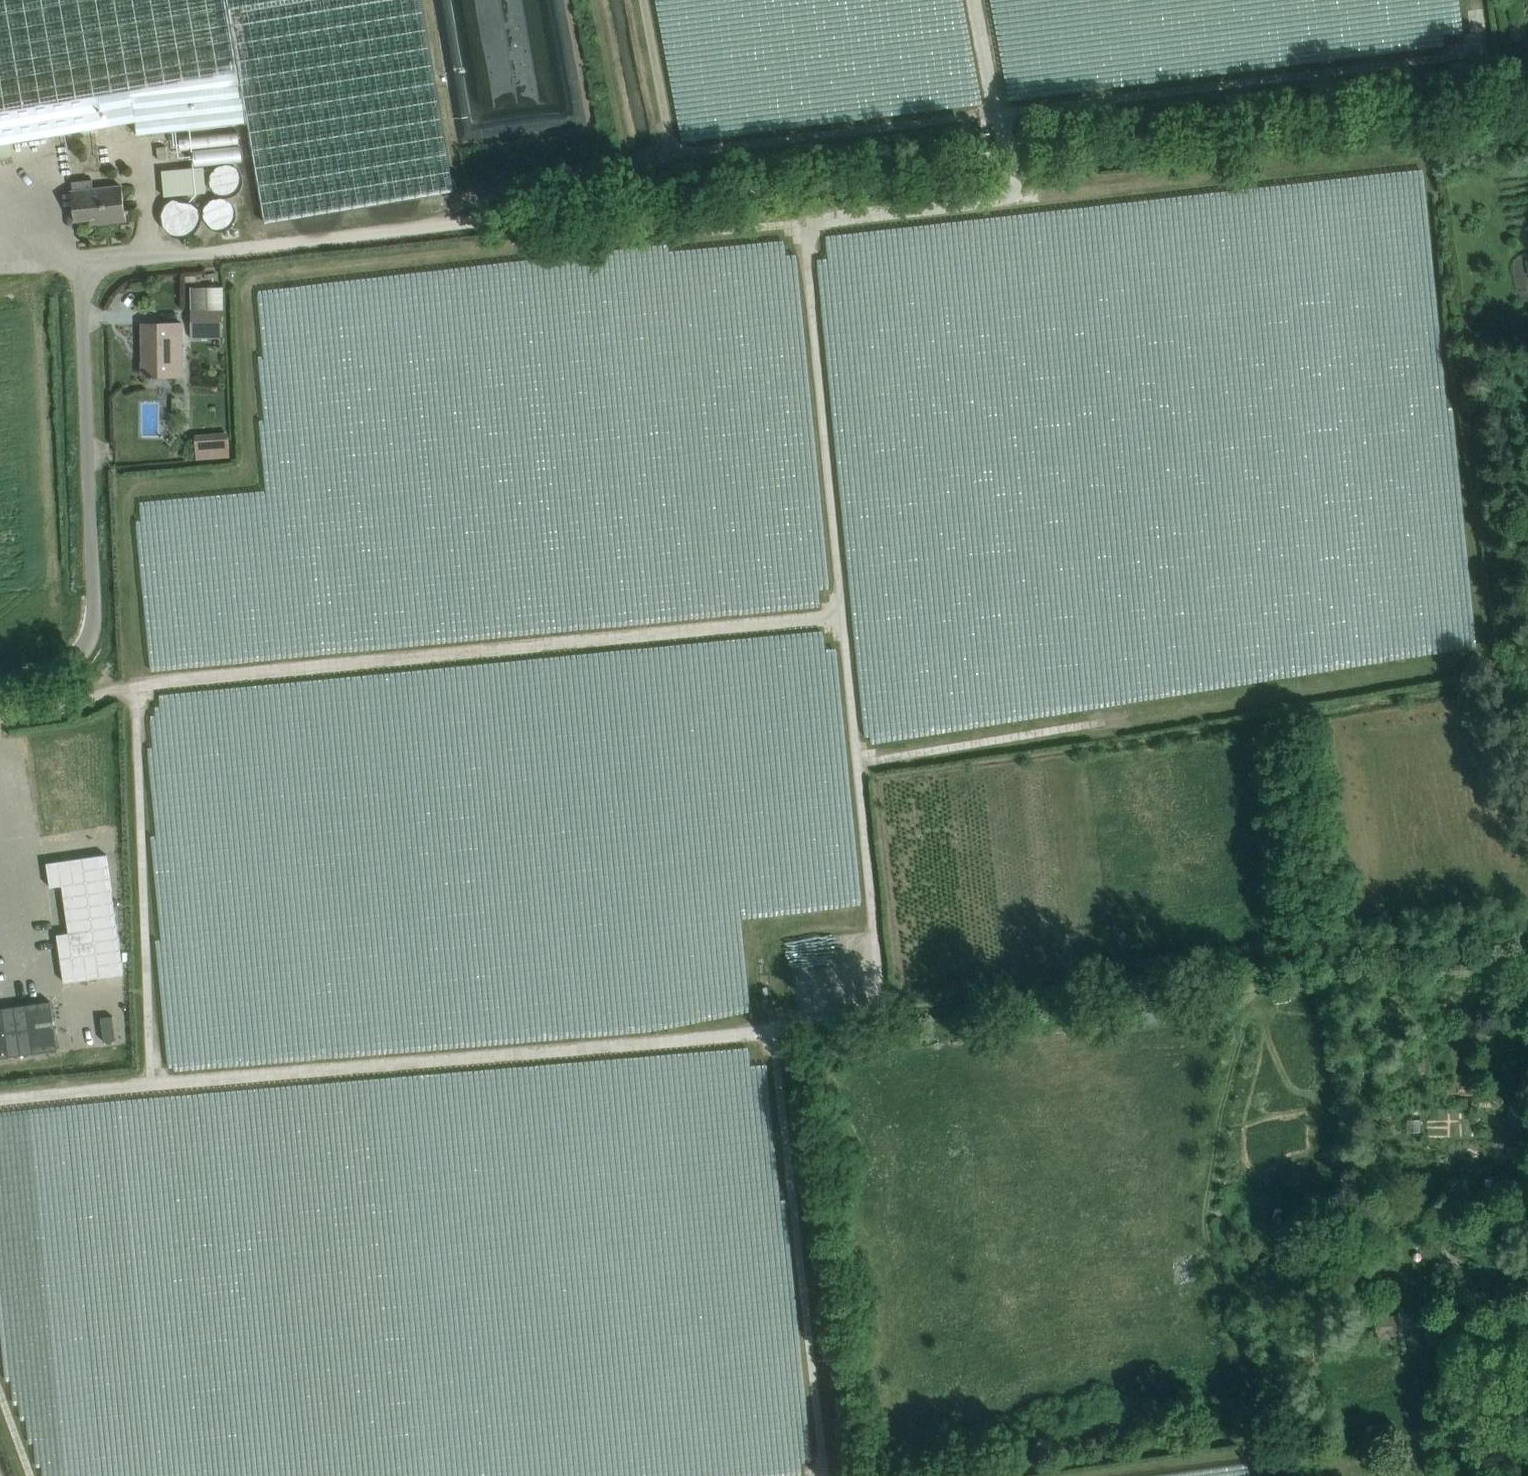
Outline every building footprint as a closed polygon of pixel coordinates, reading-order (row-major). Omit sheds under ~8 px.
[(14,155),(11,143),(107,127),(107,125),(135,122),(136,135),(184,131),(248,123),(253,155),(264,222),(454,189),(422,0),(0,0),(0,157),(14,155)] [(560,105),(543,0),(468,0),(480,68),(485,67),(493,117),(560,105)] [(158,146),(159,156),(169,155),(168,145),(158,146)] [(204,168),(162,171),(164,197),(206,194),(204,168)] [(72,191),(75,220),(102,217),(103,222),(126,220),(122,186),(93,189),(92,179),(72,182),(73,191),(72,191)] [(191,337),(223,337),(223,309),(191,309),(191,337)] [(174,345),(183,344),(182,323),(143,324),(144,350),(147,350),(147,358),(144,358),(144,376),(151,376),(151,378),(154,378),(154,376),(156,376),(158,380),(166,380),(167,376),(174,376),(174,345)] [(195,440),(197,459),(229,457),(228,437),(195,440)] [(106,854),(46,863),(50,887),(62,885),(68,932),(57,934),(64,982),(124,973),(106,854)] [(57,1051),(50,1002),(0,1009),(0,1059),(57,1051)] [(1170,1014),(1148,1018),(1150,1028),(1172,1025),(1170,1014)] [(1376,1316),(1378,1339),(1423,1334),(1421,1311),(1376,1316)] [(1397,1443),(1395,1429),(1380,1431),(1382,1444),(1397,1443)]
